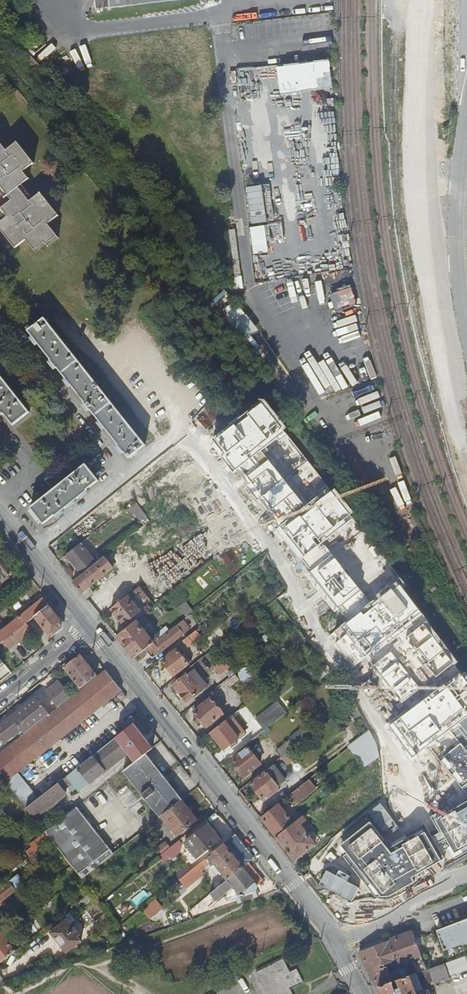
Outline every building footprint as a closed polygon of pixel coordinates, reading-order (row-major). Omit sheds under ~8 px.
[(99,8),(159,0),(97,0),(99,8)] [(330,61),(278,67),(281,94),(333,88),(330,61)] [(2,201),(6,199),(9,204),(0,210),(0,237),(12,253),(23,244),(33,258),(43,250),(46,253),(58,244),(47,229),(58,221),(40,197),(31,203),(20,189),(29,183),(24,176),(35,167),(17,144),(6,153),(0,144),(0,198),(2,201)] [(251,222),(269,221),(267,184),(250,185),(251,222)] [(250,226),(255,253),(270,250),(266,224),(250,226)] [(242,275),(233,276),(234,289),(243,288),(242,275)] [(236,299),(223,309),(246,339),(259,329),(236,299)] [(44,319),(28,332),(128,458),(144,446),(44,319)] [(2,415),(3,414),(12,425),(28,413),(0,377),(0,412),(2,415)] [(212,441),(224,457),(221,459),(233,474),(236,472),(248,487),(246,488),(257,502),(259,501),(269,513),(267,514),(268,516),(267,517),(278,529),(272,534),(297,564),(299,562),(347,622),(326,639),(351,669),(365,658),(408,712),(388,727),(393,733),(412,759),(428,746),(466,796),(466,675),(397,582),(399,579),(260,403),(212,441)] [(98,481),(84,465),(30,509),(43,525),(55,516),(55,517),(87,491),(86,490),(98,481)] [(140,512),(137,506),(131,510),(134,516),(140,512)] [(140,512),(134,516),(142,528),(147,523),(140,512)] [(88,549),(95,543),(89,537),(83,542),(88,549)] [(1,582),(16,571),(1,553),(4,550),(0,545),(0,580),(1,582)] [(95,565),(81,545),(66,557),(81,577),(95,565)] [(103,559),(95,565),(81,577),(73,583),(86,600),(93,594),(89,588),(112,570),(103,559)] [(132,596),(145,614),(154,607),(142,592),(141,594),(137,588),(130,594),(132,596)] [(112,603),(114,606),(128,595),(126,592),(112,603)] [(128,599),(132,596),(130,594),(128,595),(114,606),(110,610),(122,626),(139,613),(128,599)] [(50,639),(61,630),(62,623),(42,599),(0,632),(0,644),(4,641),(10,648),(29,633),(24,625),(34,618),(50,639)] [(179,605),(184,616),(193,612),(188,601),(179,605)] [(154,644),(158,640),(155,636),(150,640),(136,622),(116,637),(134,660),(138,656),(154,644)] [(155,645),(154,644),(138,656),(141,659),(147,654),(152,660),(182,636),(176,628),(155,645)] [(197,630),(183,640),(188,647),(202,637),(197,630)] [(171,655),(169,652),(165,655),(167,658),(161,662),(173,677),(188,665),(176,650),(171,655)] [(80,690),(96,677),(80,656),(63,668),(80,690)] [(222,675),(231,667),(223,658),(214,666),(222,675)] [(121,691),(105,671),(0,754),(0,774),(6,781),(16,773),(121,691)] [(181,678),(179,676),(176,679),(177,681),(172,686),(186,704),(201,692),(187,674),(181,678)] [(230,687),(239,680),(236,675),(215,691),(228,709),(240,700),(230,687)] [(70,697),(64,690),(55,697),(61,705),(70,697)] [(206,728),(223,715),(210,699),(193,712),(206,728)] [(265,730),(287,713),(277,701),(256,718),(265,730)] [(224,722),(238,739),(245,733),(231,716),(224,722)] [(130,726),(133,724),(136,722),(132,717),(127,721),(130,726)] [(223,751),(238,739),(224,722),(210,733),(223,751)] [(135,763),(145,755),(152,749),(133,724),(130,726),(115,738),(135,763)] [(302,727),(290,737),(298,746),(310,736),(302,727)] [(281,758),(297,746),(292,740),(277,752),(281,758)] [(378,757),(373,746),(368,748),(373,760),(378,757)] [(245,777),(261,765),(248,748),(232,761),(245,777)] [(161,817),(182,801),(145,755),(135,763),(123,772),(159,818),(161,817)] [(296,761),(289,766),(295,775),(302,770),(296,761)] [(274,767),(266,773),(278,788),(285,781),(274,767)] [(37,800),(16,773),(6,781),(5,782),(26,809),(37,800)] [(270,800),(281,792),(278,788),(266,773),(250,785),(261,801),(267,796),(270,800)] [(26,809),(34,819),(66,793),(63,791),(76,781),(70,774),(65,778),(37,800),(26,809)] [(316,788),(309,779),(287,797),(292,804),(305,794),(307,796),(316,788)] [(197,821),(182,801),(161,817),(177,837),(197,821)] [(449,811),(446,807),(430,817),(431,819),(388,846),(370,823),(340,847),(346,854),(342,857),(375,896),(396,893),(446,865),(466,853),(466,801),(449,811)] [(260,819),(275,838),(293,824),(278,804),(260,819)] [(71,866),(82,880),(113,855),(76,808),(45,833),(51,840),(71,866)] [(298,859),(315,845),(300,826),(306,821),(302,817),(293,824),(275,838),(294,861),(298,859)] [(153,823),(145,830),(148,834),(157,828),(153,823)] [(208,825),(184,844),(197,860),(221,840),(208,825)] [(36,852),(51,840),(45,833),(30,844),(36,852)] [(247,865),(255,859),(235,835),(208,857),(227,881),(247,865)] [(160,857),(170,849),(165,843),(156,851),(160,857)] [(205,868),(201,862),(177,882),(181,886),(205,868)] [(251,870),(247,865),(227,881),(210,895),(215,902),(233,887),(241,897),(256,891),(257,885),(247,873),(251,870)] [(0,890),(0,902),(14,891),(8,883),(0,890)] [(144,889),(130,900),(136,907),(149,896),(144,889)] [(145,904),(151,916),(163,910),(157,898),(145,904)] [(118,907),(123,914),(131,909),(126,902),(118,907)] [(0,922),(0,923),(4,928),(18,916),(14,911),(0,922)] [(177,925),(194,920),(186,913),(175,921),(177,925)] [(50,933),(66,953),(80,942),(77,937),(79,936),(67,920),(50,933)] [(466,942),(466,920),(436,931),(443,951),(466,942)] [(15,952),(0,933),(0,964),(15,952)] [(426,970),(412,933),(359,953),(378,987),(402,979),(399,971),(389,974),(386,965),(396,961),(397,964),(411,959),(416,974),(426,970)] [(444,964),(449,976),(466,970),(466,956),(444,964)] [(266,993),(273,990),(275,993),(292,993),(290,991),(303,983),(297,970),(290,973),(283,959),(256,974),(266,993)] [(444,964),(426,970),(416,974),(420,986),(433,981),(434,984),(449,978),(449,976),(444,964)] [(378,987),(381,993),(416,993),(409,976),(402,979),(378,987)]
